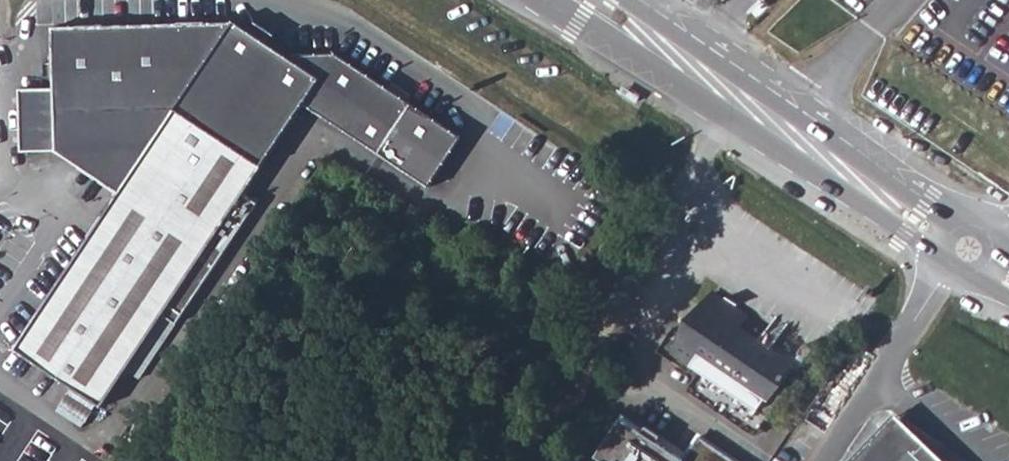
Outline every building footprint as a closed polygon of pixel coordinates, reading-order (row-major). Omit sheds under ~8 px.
[(237,20),(58,22),(57,58),(46,58),(46,73),(57,73),(57,83),(22,84),(24,147),(59,146),(121,190),(12,343),(97,404),(161,313),(174,323),(259,204),(246,195),(308,106),(431,192),(465,144),(407,101),(389,88),(342,56),(287,53),(269,41),(275,32),(263,24),(257,33),(237,20)] [(389,88),(407,101),(407,100),(409,99),(410,95),(410,93),(408,89),(407,87),(406,86),(406,85),(405,84),(404,84),(402,83),(396,83),(394,84),(393,85),(392,85),(391,86),(390,87),(389,88)] [(618,94),(633,103),(636,99),(638,95),(623,86),(618,94)] [(701,311),(662,371),(679,382),(686,371),(694,376),(757,418),(776,388),(726,355),(738,336),(701,311)] [(757,418),(694,376),(682,395),(749,441),(762,421),(757,418)] [(883,412),(893,422),(901,413),(892,404),(883,412)] [(901,413),(893,422),(883,412),(836,460),(949,460),(901,413)] [(616,421),(589,459),(591,460),(673,460),(616,421)] [(692,441),(678,460),(720,460),(692,441)]
